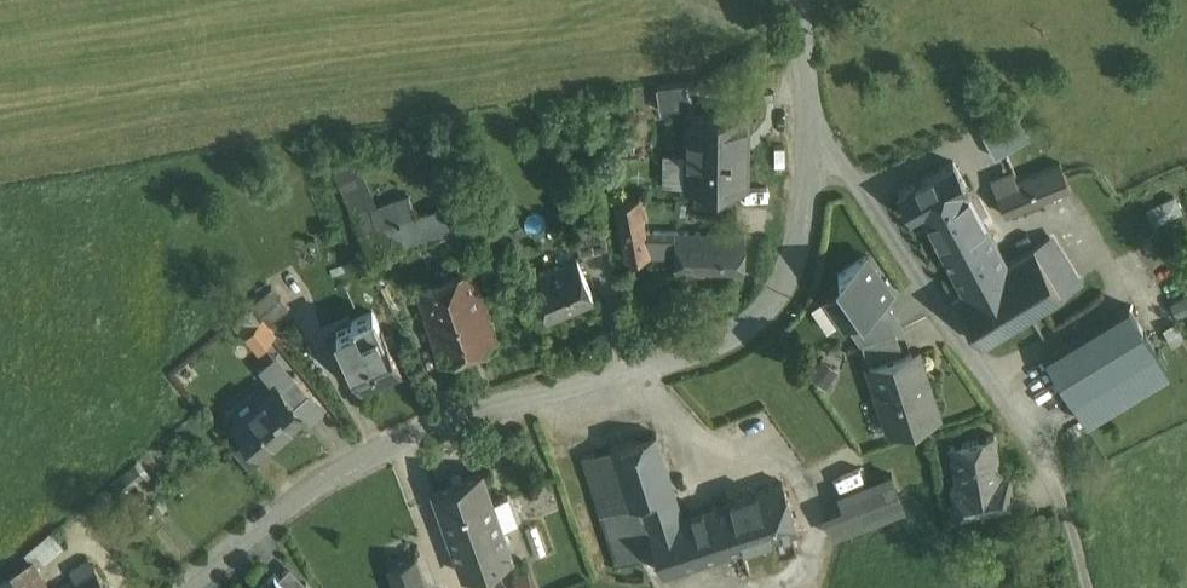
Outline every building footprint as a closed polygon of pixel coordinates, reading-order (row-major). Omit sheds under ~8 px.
[(746,58),(727,61),(729,74),(748,71),(746,58)] [(692,80),(659,86),(662,110),(696,104),(692,80)] [(1017,111),(983,129),(997,156),(1008,150),(1031,138),(1017,111)] [(747,115),(690,115),(690,154),(690,183),(690,184),(696,184),(735,184),(747,184),(747,115)] [(690,154),(667,154),(666,183),(690,183),(690,154)] [(956,161),(900,192),(913,217),(922,212),(967,188),(970,187),(956,161)] [(1061,162),(1019,180),(1022,185),(1030,204),(1072,186),(1061,162)] [(735,184),(696,184),(696,203),(734,207),(735,184)] [(1022,185),(1000,194),(1008,213),(1030,204),(1022,185)] [(1008,262),(967,188),(922,212),(963,289),(1008,262)] [(1148,205),(1157,225),(1186,212),(1186,211),(1179,192),(1148,205)] [(648,231),(641,198),(617,202),(628,259),(652,255),(648,231)] [(453,205),(379,230),(387,254),(461,228),(453,205)] [(605,221),(577,226),(582,253),(610,248),(605,221)] [(677,232),(648,231),(652,254),(652,255),(677,255),(677,232)] [(747,233),(677,232),(677,255),(676,273),(746,275),(747,233)] [(1081,284),(1051,236),(1036,246),(1065,293),(1081,284)] [(963,289),(952,295),(984,343),(1065,293),(1036,246),(1008,262),(963,289)] [(869,255),(840,275),(846,283),(828,295),(847,322),(864,310),(864,309),(893,289),(869,255)] [(579,258),(533,278),(550,318),(596,298),(579,258)] [(474,267),(418,285),(429,320),(485,303),(474,267)] [(291,308),(274,286),(252,304),(270,325),(291,308)] [(485,303),(429,320),(443,363),(499,344),(485,303)] [(1131,305),(1048,356),(1074,399),(1158,348),(1131,305)] [(360,315),(365,328),(382,322),(376,308),(360,315)] [(261,321),(248,328),(257,344),(270,338),(261,321)] [(384,327),(344,346),(362,386),(403,367),(384,327)] [(898,331),(863,342),(869,358),(903,347),(898,331)] [(1158,348),(1074,399),(1087,421),(1171,371),(1158,348)] [(913,354),(871,367),(883,403),(886,402),(894,429),(939,414),(931,387),(925,389),(913,354)] [(840,369),(825,358),(821,364),(836,375),(840,369)] [(821,364),(812,375),(827,386),(831,381),(836,375),(821,364)] [(311,392),(294,373),(280,385),(296,405),(311,392)] [(280,385),(277,388),(277,387),(237,421),(263,452),(283,436),(281,434),(304,414),(296,405),(280,385)] [(677,491),(658,433),(611,448),(630,506),(642,502),(677,491)] [(1001,434),(948,447),(956,487),(1009,477),(1001,434)] [(630,506),(611,448),(584,457),(619,565),(658,552),(642,502),(630,506)] [(483,474),(436,491),(449,529),(497,512),(483,474)] [(893,474),(845,492),(851,509),(829,517),(835,534),(906,508),(893,474)] [(956,487),(954,488),(959,512),(1014,501),(1010,477),(956,487)] [(785,482),(733,499),(748,546),(799,529),(785,482)] [(711,506),(684,514),(677,491),(642,502),(658,552),(665,573),(726,553),(711,506)] [(733,499),(711,506),(726,553),(748,546),(733,499)] [(497,512),(449,529),(465,573),(513,556),(497,512)] [(54,526),(30,546),(42,560),(66,541),(54,526)] [(417,555),(389,565),(396,583),(423,573),(417,555)] [(280,576),(292,587),(315,587),(291,564),(280,576)] [(96,565),(66,583),(68,587),(109,587),(96,565)] [(280,576),(276,572),(260,587),(292,587),(280,576)] [(396,583),(397,587),(428,587),(423,573),(396,583)] [(16,574),(0,583),(0,587),(24,587),(16,574)]
